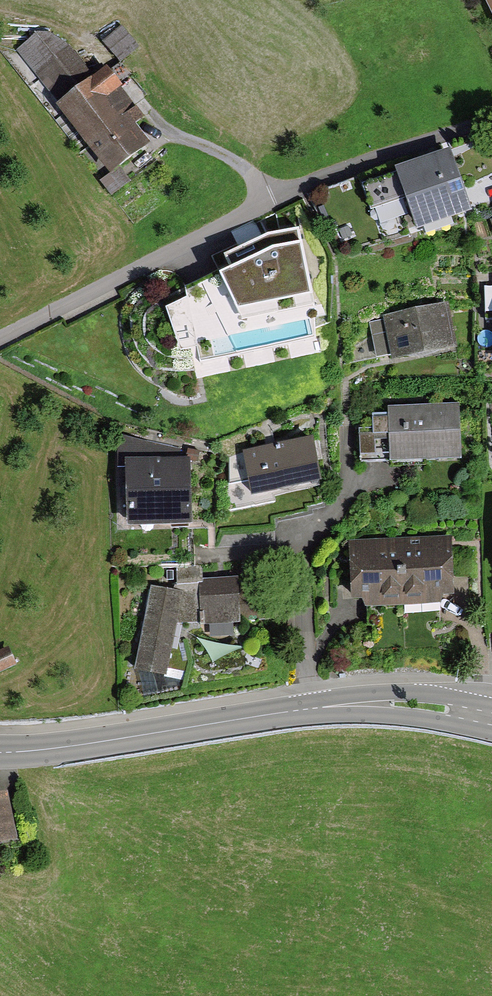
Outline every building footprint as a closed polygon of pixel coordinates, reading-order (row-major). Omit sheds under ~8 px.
[(136,46),(121,28),(106,41),(121,59),(136,46)] [(46,32),(19,51),(110,177),(150,148),(135,127),(142,122),(102,68),(89,77),(67,46),(46,32)] [(469,212),(450,154),(364,183),(376,217),(409,205),(417,229),(469,212)] [(322,317),(300,234),(271,238),(226,259),(233,273),(185,292),(186,301),(171,307),(183,348),(322,317)] [(457,348),(449,305),(385,318),(394,361),(457,348)] [(458,404),(390,407),(392,460),(460,457),(458,404)] [(118,468),(126,468),(127,527),(192,525),(191,458),(183,458),(183,450),(117,434),(118,468)] [(300,444),(223,458),(231,499),(308,485),(300,444)] [(450,538),(401,540),(404,596),(452,594),(450,538)] [(401,540),(353,542),(355,598),(404,596),(401,540)] [(229,584),(194,585),(195,624),(230,623),(229,584)] [(153,677),(173,598),(146,591),(126,670),(153,677)] [(0,654),(0,674),(15,667),(7,651),(0,654)] [(3,796),(0,797),(0,845),(12,842),(3,796)]
